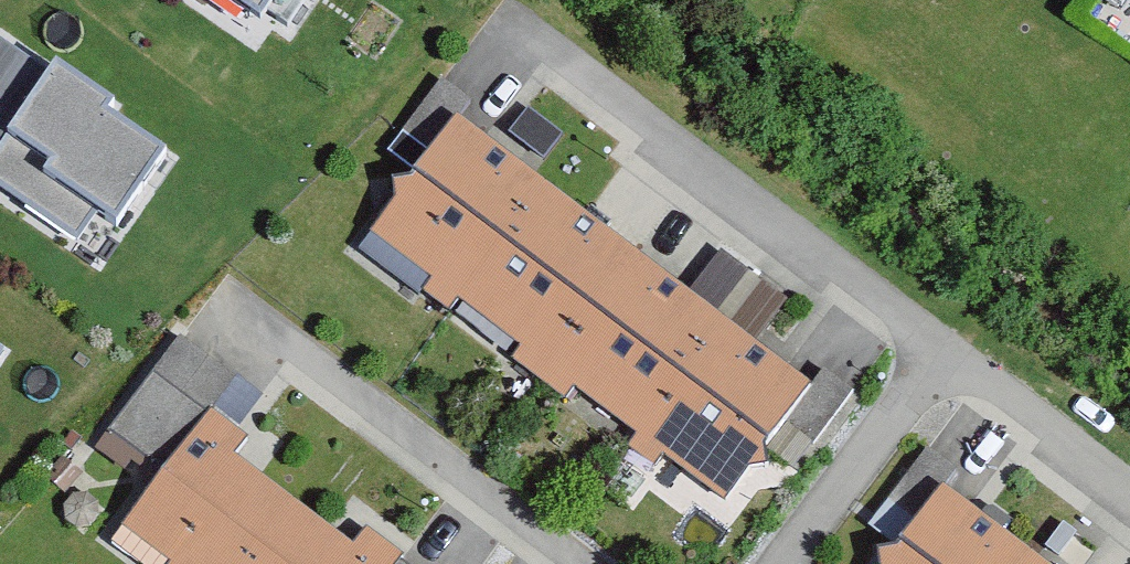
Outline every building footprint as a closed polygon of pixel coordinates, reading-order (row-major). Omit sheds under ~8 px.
[(284,40),(315,0),(232,0),(284,40)] [(1129,18),(1129,0),(1086,0),(1125,26),(1129,18)] [(86,262),(165,159),(0,35),(0,197),(86,262)] [(664,462),(724,507),(809,396),(455,127),(368,241),(427,285),(420,294),(447,314),(455,305),(516,352),(507,363),(566,408),(575,397),(636,443),(626,455),(653,476),(664,462)] [(185,328),(113,421),(160,457),(232,365),(185,328)] [(397,563),(361,535),(348,551),(228,459),(239,444),(204,417),(116,532),(158,563),(396,563),(397,563)] [(939,500),(891,563),(1025,563),(939,500)]
